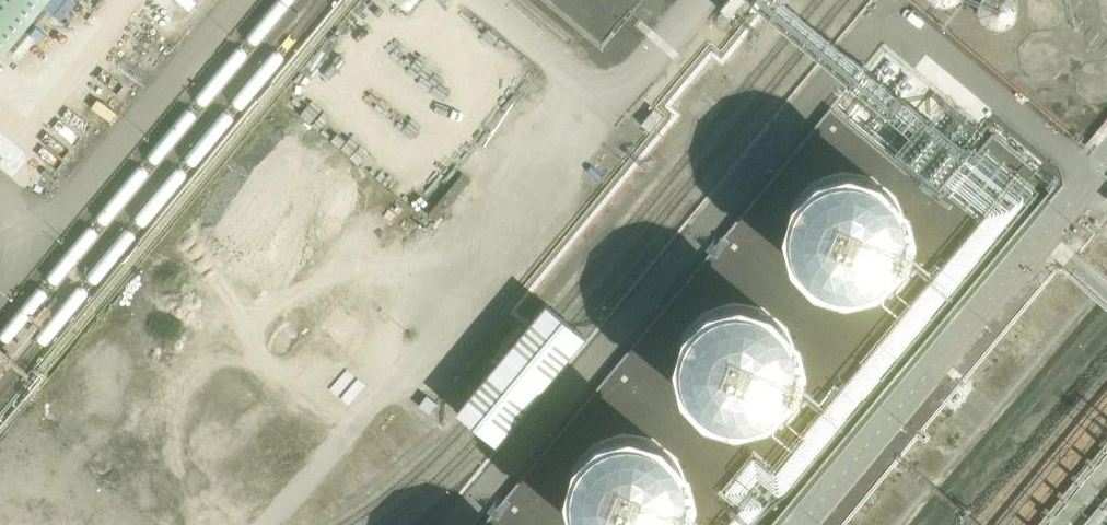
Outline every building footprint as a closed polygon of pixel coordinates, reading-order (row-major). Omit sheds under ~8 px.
[(49,0),(0,0),(0,51),(5,55),(49,0)] [(591,34),(613,35),(614,18),(631,19),(632,0),(593,0),(591,34)] [(991,20),(993,21),(996,21),(998,22),(1001,21),(1004,21),(1006,20),(1009,18),(1011,17),(1012,15),(1014,13),(1015,10),(1016,8),(1017,5),(1017,3),(1017,0),(979,0),(979,3),(979,6),(980,8),(981,11),(982,13),(984,15),(986,17),(988,19),(991,20)] [(815,290),(823,294),(832,296),(840,298),(849,298),(858,297),(866,295),(875,292),(882,287),(889,282),(895,276),(900,269),(904,261),(907,253),(909,245),(909,236),(909,228),(907,219),(904,211),(900,204),(895,197),(889,191),(882,185),(875,180),(866,177),(857,175),(848,174),(839,174),(830,176),(822,179),(814,184),(806,189),(800,195),(795,203),(790,211),(787,219),(785,228),(785,237),(785,246),(788,255),(791,263),(795,271),(801,278),(808,284),(815,290)] [(454,408),(494,441),(585,334),(545,300),(454,408)] [(708,422),(716,426),(725,429),(733,430),(742,431),(751,430),(759,428),(768,424),(775,420),(782,414),(788,408),(793,401),(797,394),(800,385),(802,377),(802,369),(802,360),(800,352),(797,344),(793,336),(788,329),(783,323),(775,317),(768,313),(759,309),(750,307),(741,306),(732,307),(723,309),(715,312),(707,316),(700,321),(693,328),(688,335),(683,343),(680,351),(678,360),(678,369),(679,378),(681,387),(684,396),(688,403),(694,411),(701,417),(708,422)] [(688,521),(689,512),(690,504),(689,495),(688,487),(685,479),(681,471),(676,464),(670,458),(663,453),(655,448),(647,445),(638,442),(629,442),(620,442),(611,444),(602,447),(594,451),(587,457),(581,463),(575,470),(571,478),(568,487),(566,496),(565,505),(566,514),(568,522),(569,524),(686,524),(688,521)]
